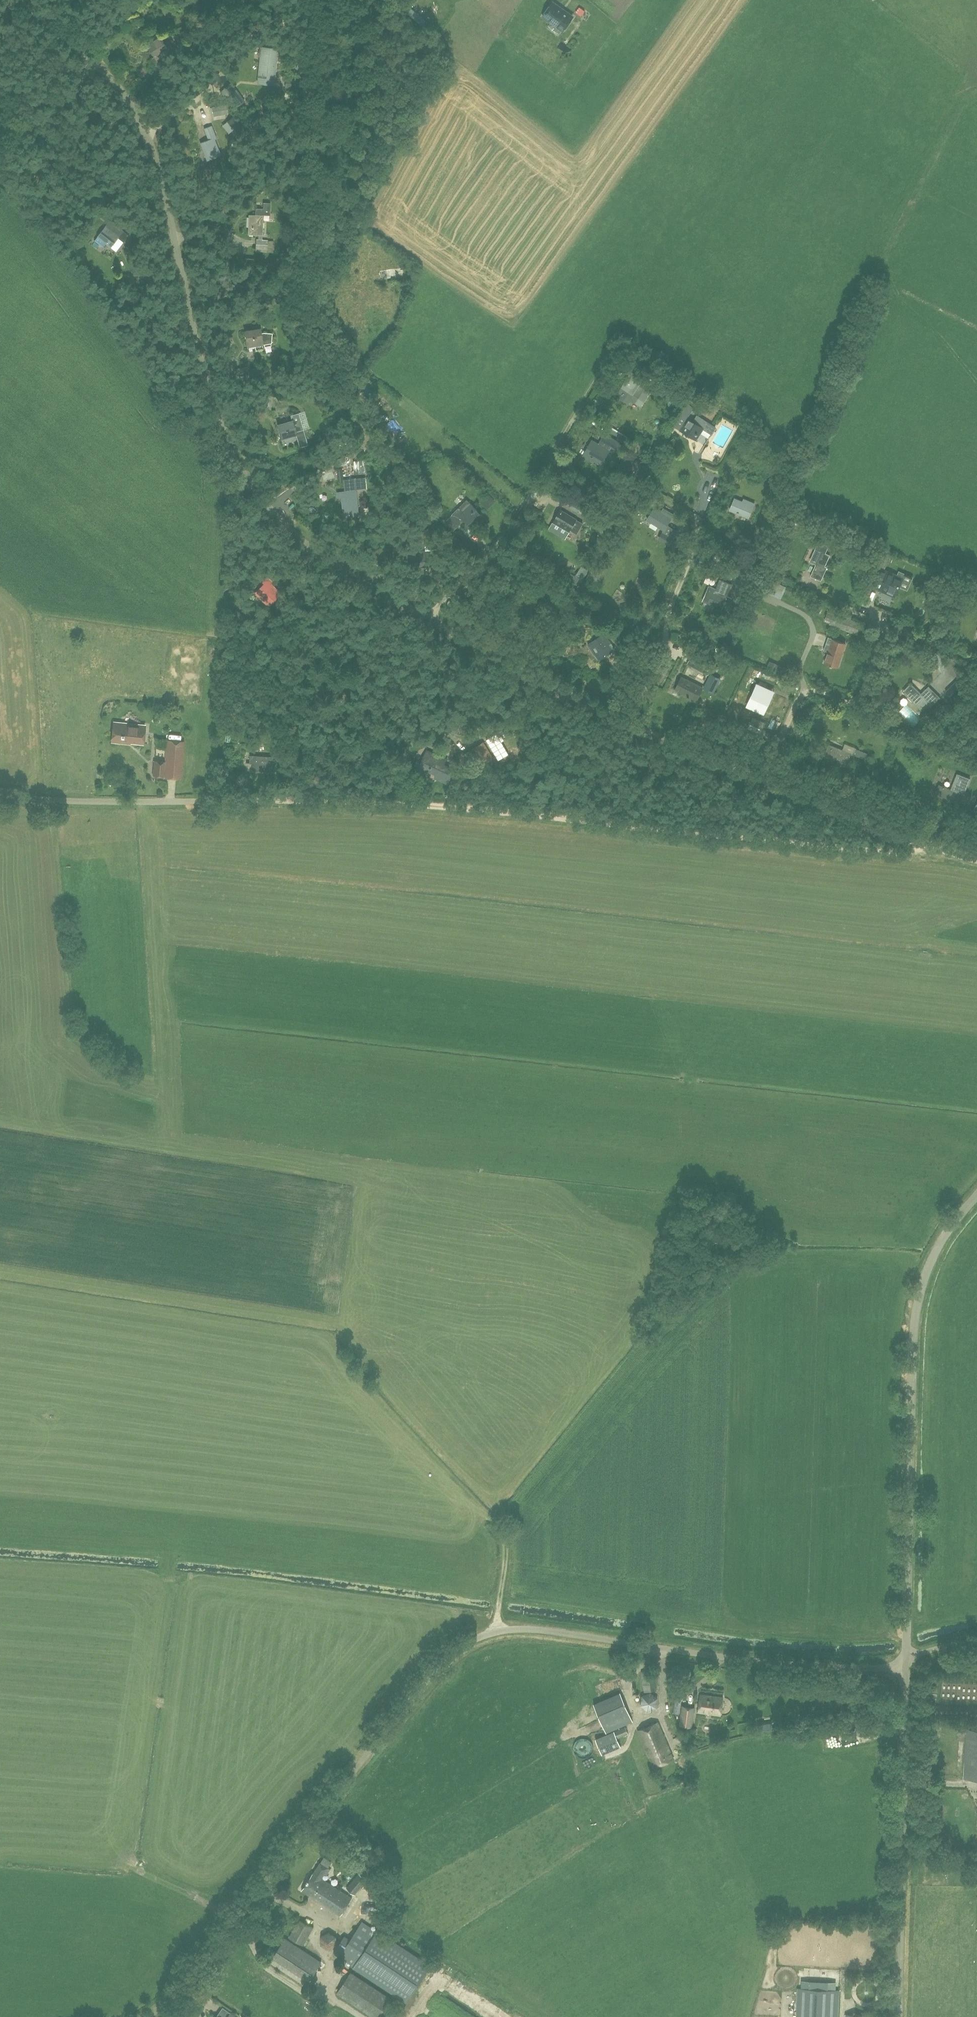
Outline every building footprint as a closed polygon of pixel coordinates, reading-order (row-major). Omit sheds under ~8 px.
[(485,0),(502,11),(509,0),(485,0)] [(553,1),(542,17),(564,32),(575,16),(553,1)] [(168,51),(158,34),(151,38),(153,41),(147,44),(155,57),(150,60),(155,69),(161,66),(156,59),(168,51)] [(260,63),(258,83),(273,85),(276,49),(262,48),(261,57),(262,57),(262,63),(260,63)] [(303,80),(289,78),(288,90),(302,92),(303,80)] [(213,116),(222,114),(228,113),(226,104),(212,107),(213,116)] [(201,143),(208,160),(221,155),(214,139),(216,138),(211,126),(204,128),(209,140),(201,143)] [(248,234),(258,235),(258,239),(262,239),(263,213),(270,213),(270,203),(263,202),(263,208),(256,208),(255,217),(248,217),(248,234)] [(123,241),(128,235),(110,220),(94,239),(103,246),(106,243),(110,246),(118,237),(123,241)] [(244,330),(247,346),(271,342),(272,333),(264,332),(260,332),(260,328),(244,330)] [(628,384),(619,397),(628,403),(630,399),(640,406),(648,394),(642,390),(647,382),(631,372),(630,372),(624,382),(628,384)] [(660,375),(654,383),(663,390),(669,381),(660,375)] [(282,440),(297,436),(296,432),(304,429),(299,413),(291,415),(292,421),(278,425),(282,440)] [(685,420),(679,430),(693,439),(700,428),(710,435),(715,428),(696,416),(691,424),(685,420)] [(612,447),(616,440),(620,434),(608,427),(604,433),(598,444),(591,440),(584,452),(602,463),(611,447),(612,447)] [(354,464),(355,473),(367,472),(366,462),(354,464)] [(358,509),(356,490),(368,489),(367,478),(344,479),(345,491),(341,491),(343,510),(358,509)] [(582,504),(574,499),(569,507),(577,513),(582,504)] [(730,509),(748,517),(754,504),(745,500),(744,503),(734,499),(730,509)] [(467,500),(448,518),(444,522),(452,531),(457,527),(464,519),(470,526),(482,514),(467,500)] [(664,530),(673,514),(663,508),(661,511),(654,507),(647,519),(664,530)] [(555,523),(569,531),(576,519),(568,514),(566,517),(561,514),(555,523)] [(662,533),(659,538),(669,544),(672,539),(662,533)] [(821,551),(811,576),(819,580),(830,555),(825,552),(828,546),(818,542),(815,549),(821,551)] [(745,572),(735,565),(723,557),(720,562),(742,577),(745,572)] [(899,584),(902,577),(882,568),(874,587),(880,590),(881,588),(887,591),(886,592),(892,594),(893,593),(895,594),(898,586),(899,584)] [(745,579),(736,576),(731,589),(739,592),(745,579)] [(713,610),(719,613),(731,584),(719,579),(715,590),(709,587),(704,601),(715,606),(713,610)] [(273,598),(280,592),(267,580),(258,590),(266,598),(262,601),(268,607),(275,600),(273,598)] [(875,607),(873,613),(884,616),(886,611),(875,607)] [(835,625),(846,630),(850,620),(838,616),(835,625)] [(612,651),(604,639),(610,634),(603,623),(593,630),(598,638),(592,642),(602,657),(612,651)] [(838,667),(846,643),(833,639),(832,641),(827,639),(824,650),(828,652),(825,663),(838,667)] [(696,669),(708,675),(712,667),(700,661),(696,669)] [(675,689),(696,700),(702,687),(681,677),(675,689)] [(703,689),(713,693),(718,681),(709,677),(703,689)] [(928,686),(921,694),(910,683),(904,690),(923,709),(929,703),(932,705),(940,698),(928,686)] [(757,686),(750,701),(765,708),(772,692),(757,686)] [(126,741),(143,743),(145,726),(114,722),(112,741),(126,742),(126,741)] [(500,750),(510,744),(498,724),(488,730),(500,750)] [(165,762),(154,761),(153,775),(164,776),(164,777),(181,778),(184,742),(167,740),(165,762)] [(472,749),(481,765),(493,759),(484,742),(472,749)] [(853,755),(842,750),(828,744),(825,753),(839,758),(837,763),(848,768),(853,755)] [(255,763),(255,770),(272,771),(273,757),(279,758),(280,746),(274,745),(273,756),(254,755),(253,763),(255,763)] [(868,753),(856,749),(854,754),(866,759),(868,753)] [(447,759),(437,754),(435,756),(425,751),(419,764),(429,769),(429,770),(442,776),(446,769),(442,768),(447,759)] [(960,803),(968,782),(955,777),(950,789),(939,784),(935,794),(948,800),(949,798),(960,803)] [(606,1733),(633,1721),(620,1692),(594,1704),(606,1733)] [(639,1696),(639,1709),(652,1709),(651,1695),(639,1696)] [(723,1697),(700,1695),(698,1712),(721,1715),(723,1697)] [(680,1726),(692,1728),(694,1708),(682,1706),(680,1726)] [(637,1731),(653,1768),(673,1760),(657,1722),(637,1731)] [(625,1727),(614,1732),(617,1738),(620,1737),(628,1734),(625,1727)] [(964,1778),(976,1779),(976,1730),(966,1729),(964,1778)] [(301,1890),(340,1916),(352,1898),(321,1878),(329,1867),(321,1862),(314,1872),(313,1872),(301,1890)] [(359,1873),(347,1888),(354,1895),(367,1879),(359,1873)] [(289,1937),(303,1945),(312,1927),(298,1920),(289,1937)] [(406,2000),(429,1966),(362,1922),(350,1939),(345,1936),(333,1952),(406,2000)] [(312,1936),(311,1945),(331,1948),(333,1935),(320,1933),(320,1937),(312,1936)] [(321,1962),(285,1938),(270,1961),(306,1985),(321,1962)] [(351,1972),(337,1993),(374,2016),(378,2016),(391,1998),(351,1972)] [(839,1990),(798,1988),(797,2016),(837,2016),(839,1990)]
